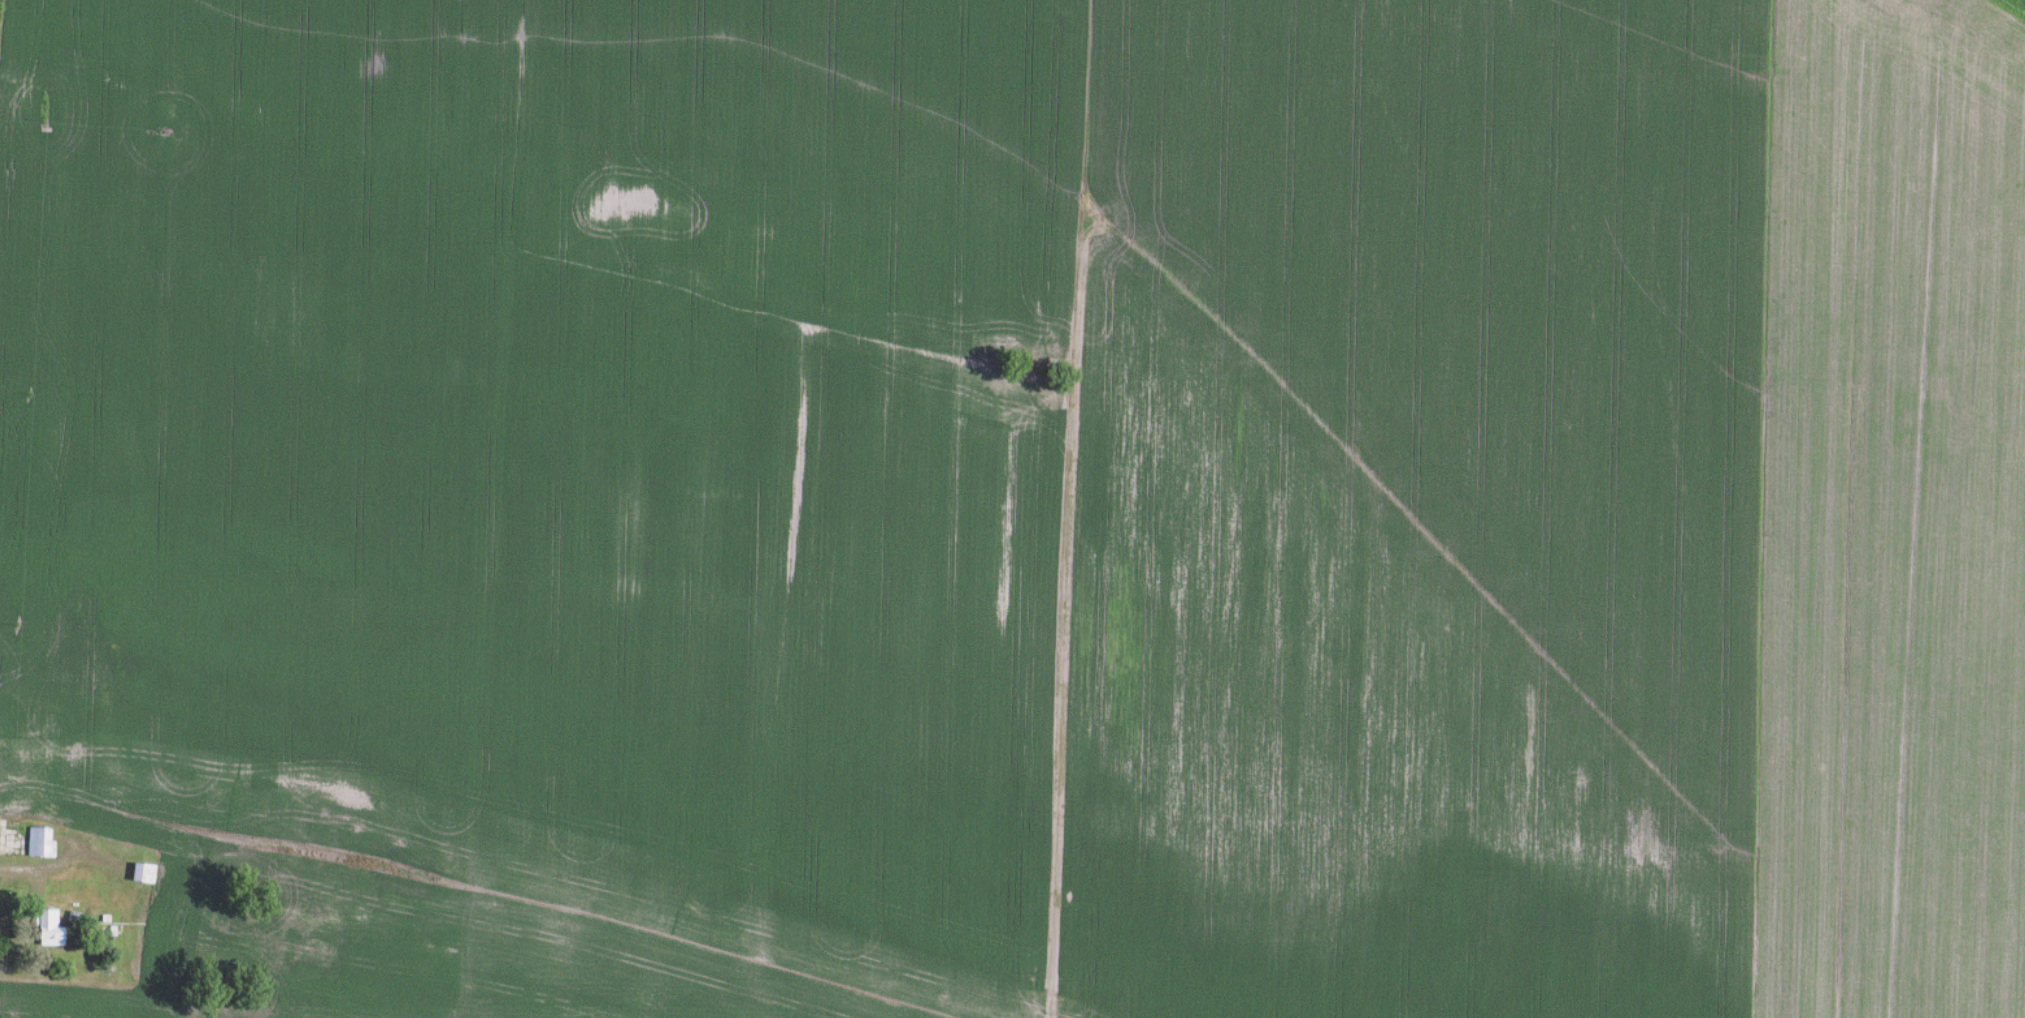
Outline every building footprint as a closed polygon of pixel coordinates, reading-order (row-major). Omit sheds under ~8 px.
[(51,858),(51,842),(46,842),(46,828),(24,828),(24,858),(51,858)] [(128,882),(150,884),(151,866),(129,864),(128,882)] [(60,927),(54,927),(54,910),(33,910),(33,946),(60,946),(60,927)]
